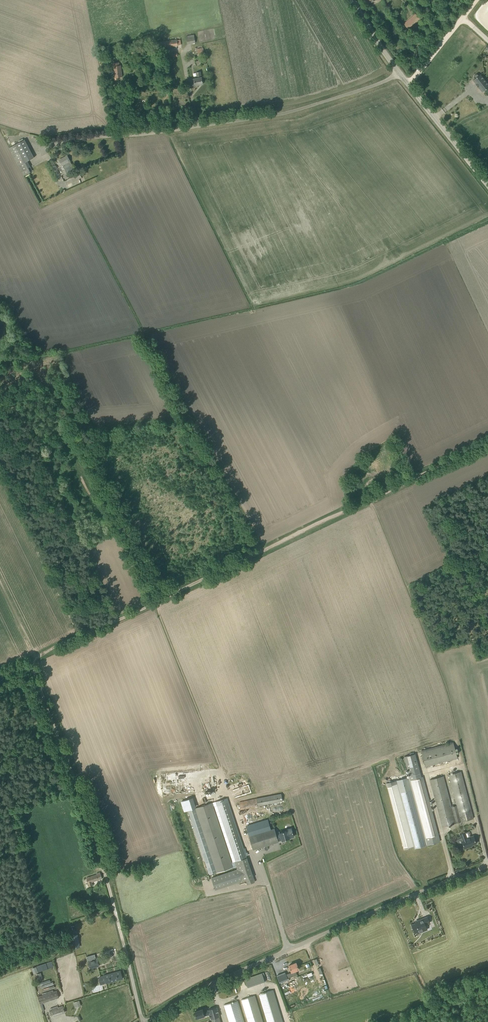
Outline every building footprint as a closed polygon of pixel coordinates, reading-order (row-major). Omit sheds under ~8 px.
[(404,24),(408,29),(420,19),(415,13),(404,24)] [(187,45),(196,43),(194,34),(186,36),(187,45)] [(177,40),(177,39),(155,42),(157,49),(178,46),(178,45),(177,40)] [(113,61),(113,66),(115,80),(119,79),(118,77),(122,77),(121,65),(120,65),(120,62),(115,63),(114,61),(113,61)] [(190,86),(203,84),(201,71),(196,72),(197,78),(189,80),(190,86)] [(485,81),(480,74),(479,76),(478,74),(476,74),(474,76),(474,77),(475,78),(473,80),(476,84),(478,87),(478,86),(482,92),(487,87),(483,82),(485,81)] [(31,172),(25,162),(28,161),(34,157),(25,140),(10,148),(19,165),(25,175),(31,172)] [(59,160),(65,170),(67,173),(75,169),(67,156),(59,160)] [(425,767),(441,763),(441,764),(444,763),(443,762),(457,758),(453,744),(422,753),(425,767)] [(404,756),(410,780),(412,785),(427,841),(439,837),(424,782),(422,777),(416,753),(404,756)] [(449,775),(457,805),(461,822),(473,819),(461,772),(449,775)] [(443,827),(456,823),(451,807),(443,777),(430,780),(443,827)] [(257,799),(244,801),(239,802),(241,809),(246,808),(283,801),(281,794),(256,798),(257,799)] [(212,802),(196,808),(195,797),(185,798),(186,819),(197,818),(197,814),(217,873),(234,867),(237,866),(238,869),(223,874),(212,877),(216,889),(242,881),(246,879),(247,884),(255,882),(234,818),(227,798),(223,800),(218,801),(216,802),(222,821),(224,825),(235,861),(232,863),(212,802)] [(268,819),(246,826),(249,836),(271,830),(268,819)] [(249,836),(253,849),(278,841),(282,839),(282,840),(289,838),(294,836),(292,828),(287,829),(287,830),(280,833),(276,835),(274,829),(249,836)] [(467,838),(465,832),(460,834),(462,840),(465,849),(469,847),(469,846),(476,843),(474,836),(467,838)] [(89,886),(93,885),(92,882),(102,878),(100,872),(97,873),(97,874),(86,878),(89,886)] [(422,932),(427,929),(425,925),(430,923),(427,917),(418,920),(419,922),(412,925),(415,933),(422,930),(422,932)] [(74,935),(71,936),(74,948),(80,947),(79,939),(75,940),(74,935)] [(90,969),(100,966),(97,958),(88,961),(90,969)] [(289,977),(297,974),(296,970),(299,969),(296,962),(289,965),(292,972),(286,974),(285,972),(277,976),(279,983),(289,979),(289,977)] [(106,983),(123,978),(121,971),(116,972),(104,975),(105,978),(106,983)] [(248,987),(265,982),(262,973),(245,979),(248,987)] [(53,990),(42,994),(42,995),(38,996),(40,1003),(55,998),(55,999),(59,998),(57,990),(54,991),(53,990)] [(273,990),(259,994),(268,1021),(283,1021),(273,990)] [(255,995),(241,999),(248,1021),(263,1021),(255,995)] [(239,1005),(238,1001),(224,1005),(229,1021),(244,1021),(239,1005)] [(50,1010),(52,1017),(65,1012),(62,1006),(58,1007),(58,1006),(50,1008),(51,1010),(50,1010)] [(216,1007),(208,1009),(208,1010),(204,1012),(203,1009),(195,1011),(197,1018),(209,1014),(210,1019),(211,1019),(212,1021),(220,1021),(219,1017),(219,1016),(216,1007)]
